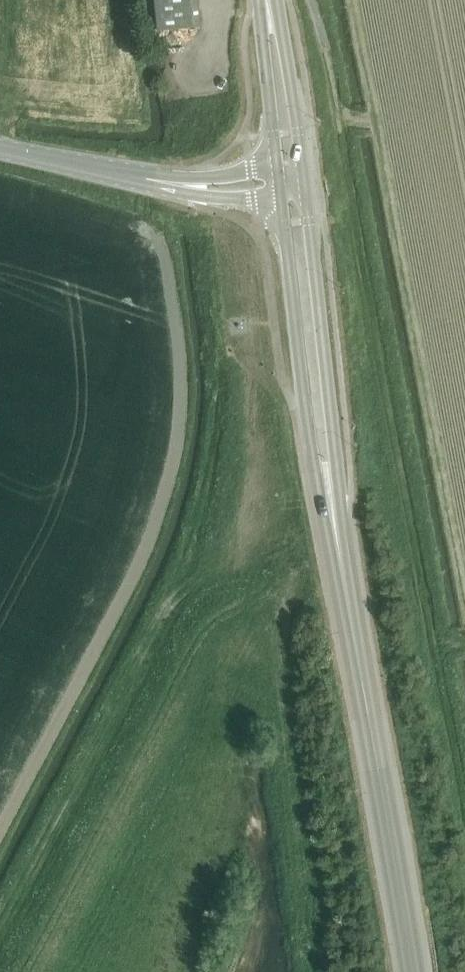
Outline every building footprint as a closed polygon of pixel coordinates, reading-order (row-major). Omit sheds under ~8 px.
[(201,25),(198,0),(156,0),(158,29),(201,25)] [(195,29),(188,30),(188,37),(196,37),(195,29)]
